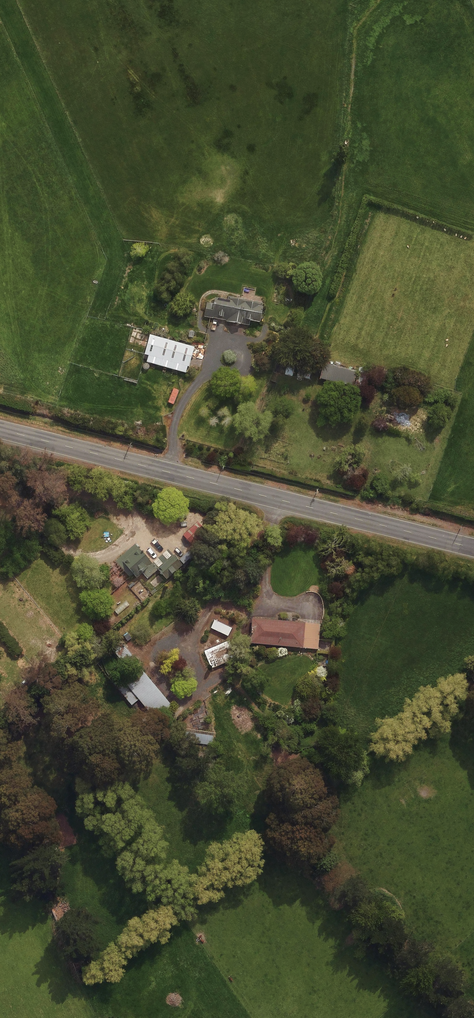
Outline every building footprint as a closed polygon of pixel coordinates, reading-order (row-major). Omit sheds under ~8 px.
[(232,299),(214,295),(213,300),(206,299),(203,315),(248,324),(249,319),(259,321),(263,302),(232,296),(232,299)] [(193,345),(149,333),(144,352),(148,353),(146,360),(186,371),(193,345)] [(312,362),(287,358),(284,374),(310,379),(312,362)] [(356,370),(323,362),(319,378),(352,386),(356,370)] [(429,406),(396,395),(390,412),(396,414),(394,421),(420,431),(429,406)] [(206,531),(197,520),(182,531),(192,543),(206,531)] [(147,577),(157,569),(168,582),(185,569),(168,548),(151,562),(139,546),(123,559),(136,577),(142,572),(147,577)] [(319,623),(253,617),(250,641),(317,648),(319,623)] [(232,626),(215,618),(210,628),(227,636),(232,626)] [(227,660),(217,642),(203,649),(212,668),(227,660)] [(172,704),(143,671),(137,672),(124,680),(155,716),(172,704)]
